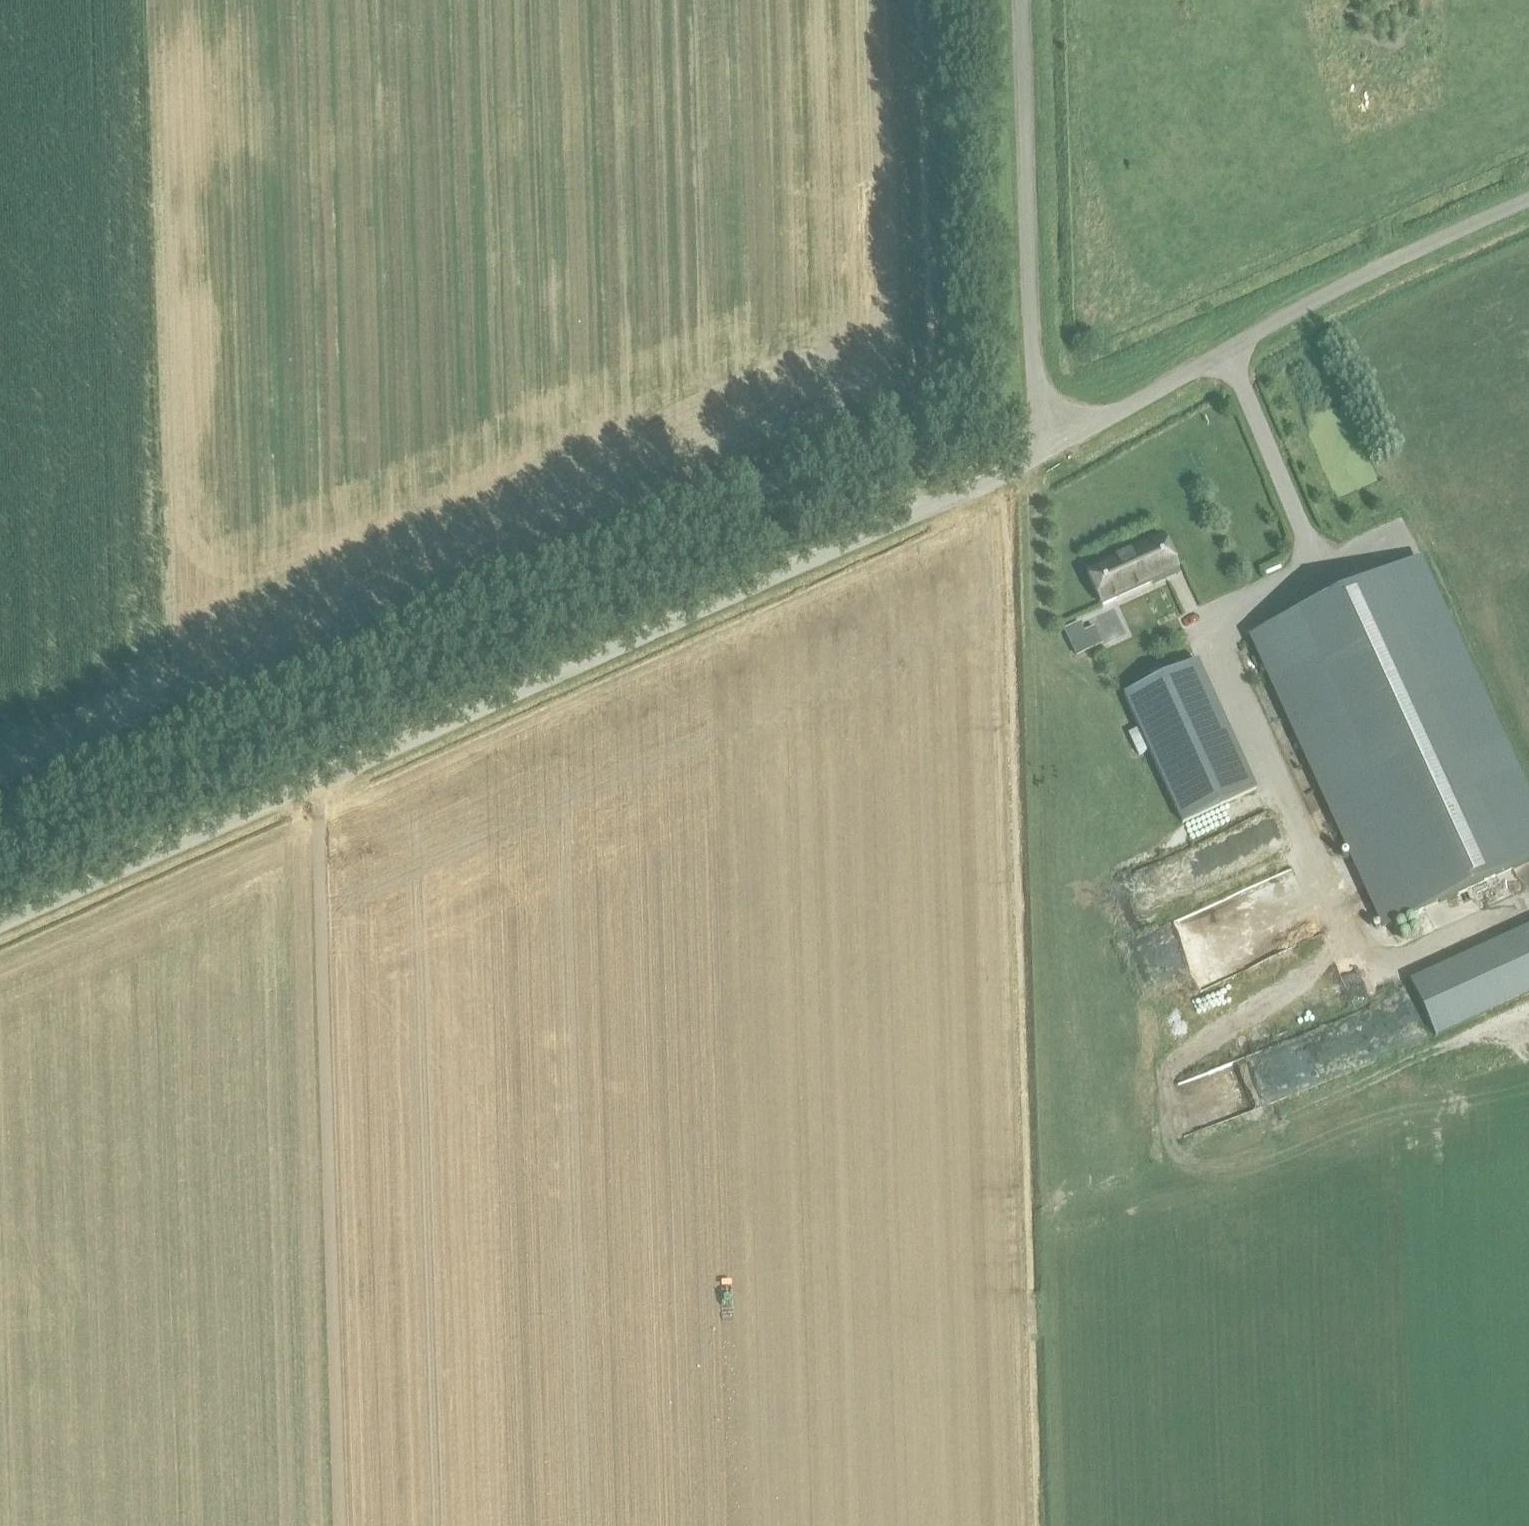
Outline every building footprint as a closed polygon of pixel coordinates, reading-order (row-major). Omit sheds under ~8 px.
[(1086,572),(1102,605),(1150,582),(1148,579),(1175,566),(1160,533),(1136,545),(1137,548),(1086,572)] [(1268,573),(1287,565),(1283,556),(1265,564),(1268,573)] [(1418,560),(1252,637),(1385,928),(1528,862),(1528,802),(1418,560)] [(1080,624),(1064,631),(1076,658),(1092,650),(1080,624)] [(1181,824),(1256,790),(1198,662),(1123,696),(1181,824)] [(1269,881),(1274,892),(1300,880),(1295,869),(1269,881)] [(1436,1040),(1528,996),(1528,928),(1410,982),(1436,1040)]
